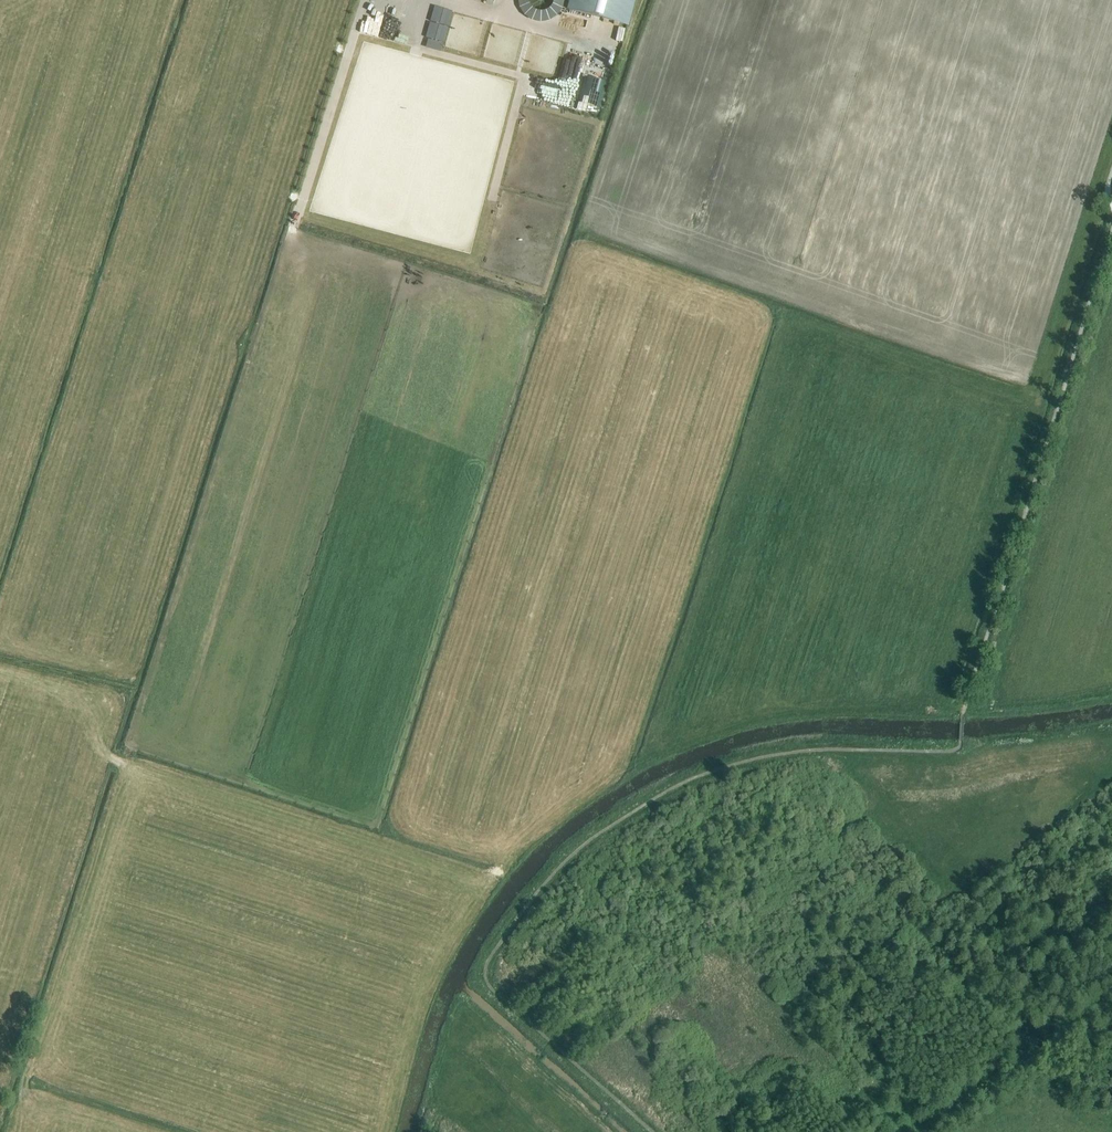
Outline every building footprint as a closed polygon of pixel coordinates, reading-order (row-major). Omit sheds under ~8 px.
[(565,15),(563,0),(520,0),(523,21),(565,15)] [(568,10),(626,26),(633,0),(571,0),(568,10)] [(419,49),(428,50),(432,26),(422,25),(419,49)] [(432,28),(429,52),(444,53),(446,30),(432,28)]
